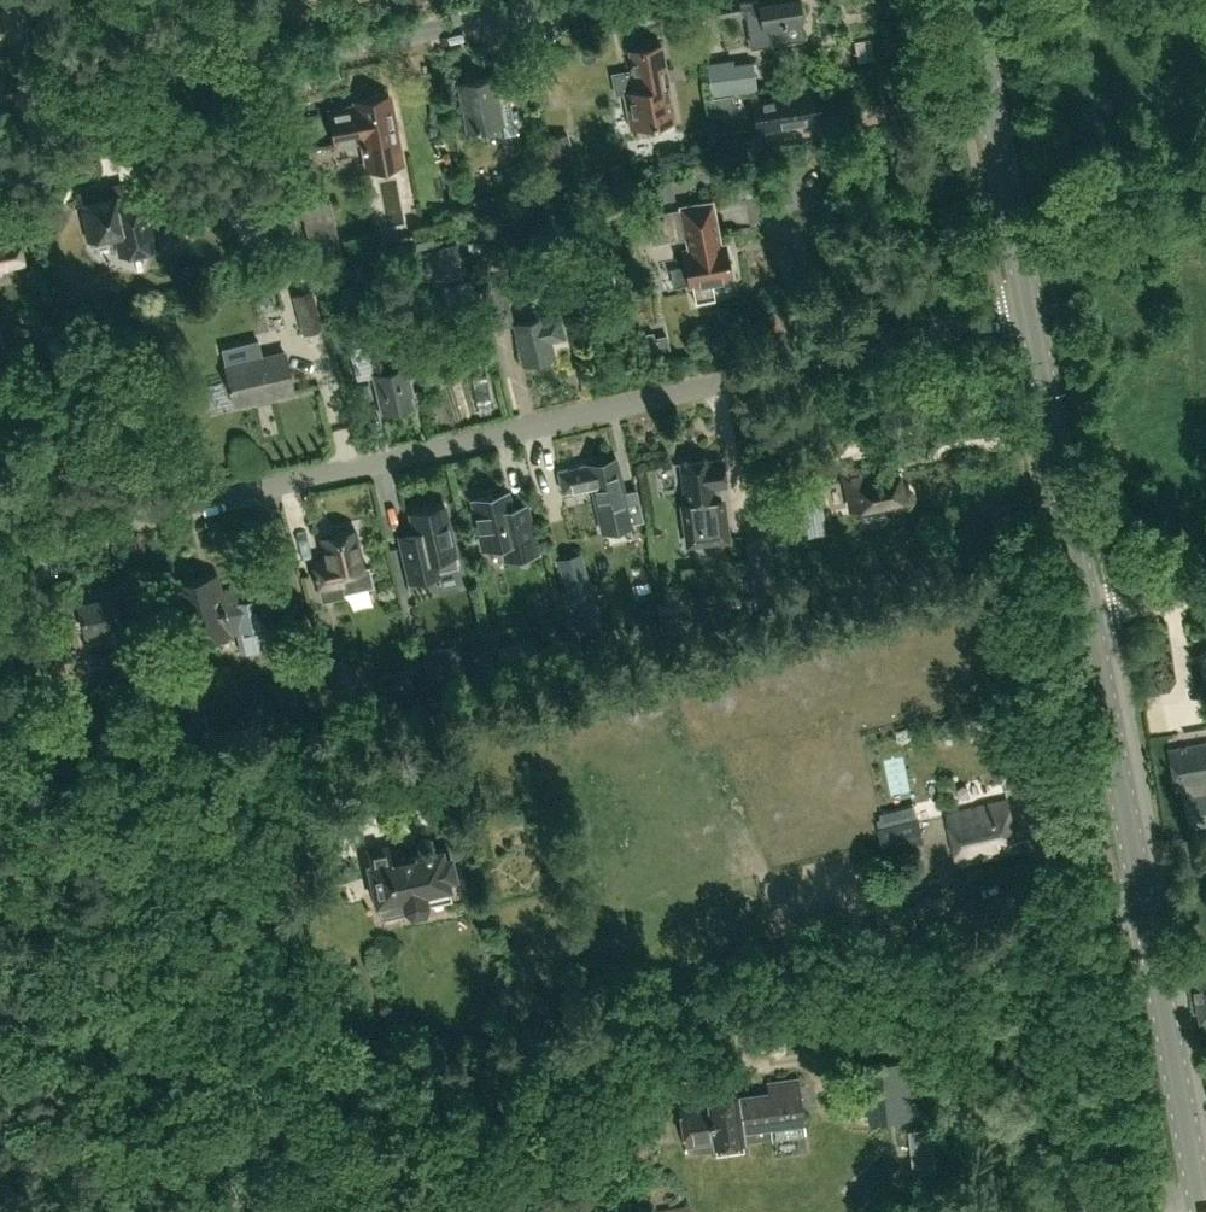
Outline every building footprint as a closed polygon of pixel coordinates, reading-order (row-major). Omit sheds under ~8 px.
[(713,1),(716,19),(746,14),(747,19),(748,19),(752,47),(784,41),(782,25),(802,22),(802,18),(805,16),(804,8),(800,6),(798,0),(762,0),(757,1),(757,0),(739,3),(739,0),(718,0),(713,1)] [(868,40),(853,43),(857,63),(872,60),(868,40)] [(632,72),(611,75),(615,94),(625,93),(631,128),(672,121),(666,86),(664,70),(667,69),(663,46),(662,46),(658,43),(650,44),(648,48),(631,51),(634,71),(632,72)] [(733,66),(732,61),(708,65),(712,94),(736,90),(736,89),(755,86),(752,63),(733,66)] [(506,73),(458,82),(459,84),(467,131),(502,124),(504,135),(516,133),(506,73)] [(814,91),(778,96),(778,94),(767,95),(765,89),(749,92),(755,131),(819,121),(814,91)] [(362,141),(367,170),(402,164),(397,137),(390,96),(385,97),(385,93),(372,95),(373,99),(358,102),(358,103),(327,109),(334,146),(362,141)] [(749,129),(716,134),(719,154),(752,150),(749,129)] [(568,131),(542,139),(551,171),(574,165),(578,164),(569,134),(568,131)] [(733,263),(729,264),(716,196),(679,203),(680,211),(650,217),(654,243),(681,237),(691,286),(694,286),(697,301),(714,298),(712,283),(736,278),(733,263)] [(83,205),(92,247),(119,241),(124,263),(160,255),(149,204),(128,209),(125,197),(112,200),(111,198),(83,205)] [(339,243),(328,201),(300,208),(311,250),(339,243)] [(299,248),(294,225),(270,230),(275,254),(299,248)] [(24,266),(19,238),(2,241),(3,247),(0,247),(0,271),(24,266)] [(456,244),(442,248),(449,278),(464,275),(456,244)] [(493,328),(514,323),(508,295),(502,269),(480,274),(493,328)] [(342,271),(324,274),(326,288),(345,285),(342,271)] [(512,278),(516,297),(531,294),(527,275),(512,278)] [(474,276),(421,291),(423,299),(440,294),(446,317),(482,307),(474,276)] [(311,289),(291,295),(295,307),(302,333),(319,329),(321,328),(311,289)] [(561,312),(514,323),(514,324),(524,365),(557,357),(553,342),(568,338),(562,313),(561,312)] [(667,334),(654,337),(653,331),(645,333),(649,353),(670,348),(667,334)] [(400,338),(350,349),(357,380),(375,376),(383,414),(404,409),(402,399),(413,396),(407,368),(400,338)] [(285,353),(263,358),(258,339),(221,347),(226,368),(228,367),(232,386),(229,387),(230,391),(233,391),(236,405),(294,392),(285,353)] [(617,454),(556,468),(562,492),(590,485),(601,532),(633,524),(633,522),(643,519),(635,486),(625,489),(617,454)] [(719,486),(727,485),(724,461),(709,463),(709,460),(685,463),(689,501),(680,503),(686,546),(731,539),(725,497),(721,497),(719,486)] [(911,503),(913,496),(908,489),(904,488),(901,487),(898,470),(880,472),(880,470),(851,476),(856,507),(893,500),(895,503),(897,505),(902,507),(907,508),(911,503)] [(660,483),(638,485),(640,503),(661,501),(660,483)] [(825,515),(820,487),(795,491),(800,520),(825,515)] [(536,553),(530,522),(514,526),(506,491),(472,498),(483,548),(502,544),(505,559),(536,553)] [(438,570),(457,566),(444,504),(410,512),(414,532),(399,536),(408,580),(439,574),(438,570)] [(350,533),(346,530),(339,532),(336,536),(324,539),(329,560),(315,563),(323,599),(373,587),(368,566),(362,568),(354,532),(350,533)] [(777,593),(773,558),(748,561),(752,596),(777,593)] [(594,601),(588,576),(565,582),(571,607),(594,601)] [(232,633),(236,632),(240,652),(273,644),(268,624),(276,623),(267,582),(222,592),(219,577),(174,587),(187,645),(232,635),(232,633)] [(683,631),(678,589),(664,591),(665,600),(657,601),(661,634),(683,631)] [(105,629),(121,625),(115,601),(82,608),(93,656),(110,653),(105,629)] [(198,741),(192,710),(176,713),(182,744),(198,741)] [(1170,750),(1177,788),(1205,782),(1205,744),(1170,750)] [(960,866),(1019,852),(1008,802),(949,815),(960,866)] [(1192,832),(1205,829),(1205,802),(1187,806),(1192,832)] [(453,859),(466,856),(464,847),(437,853),(436,849),(418,853),(418,856),(394,861),(392,850),(368,855),(380,913),(405,908),(413,913),(423,911),(428,904),(452,899),(449,887),(451,887),(449,878),(456,877),(453,859)] [(913,906),(879,914),(891,963),(925,954),(919,931),(926,930),(923,917),(916,919),(915,915),(919,914),(920,916),(948,909),(945,896),(917,903),(917,906),(913,906)] [(1205,990),(1205,963),(1192,966),(1197,992),(1205,990)] [(1197,992),(1202,1019),(1205,1018),(1205,990),(1197,992)] [(913,1119),(908,1063),(867,1066),(872,1123),(913,1119)] [(775,1118),(803,1114),(799,1077),(767,1080),(769,1094),(738,1098),(737,1094),(709,1098),(710,1103),(681,1107),(685,1142),(715,1139),(716,1152),(744,1149),(741,1131),(776,1127),(775,1118)] [(934,1128),(912,1130),(914,1151),(936,1149),(934,1128)]
